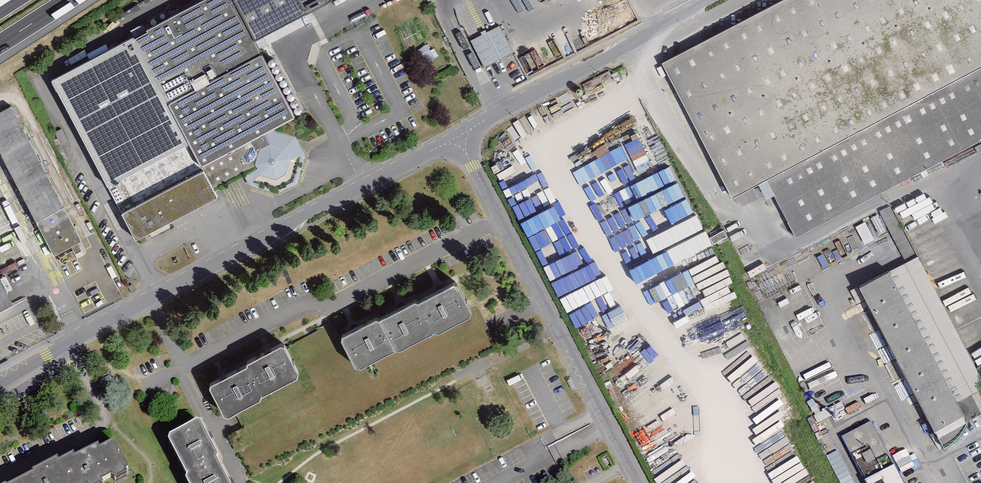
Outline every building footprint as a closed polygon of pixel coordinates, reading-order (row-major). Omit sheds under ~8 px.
[(51,83),(134,241),(214,199),(209,189),(242,172),(261,162),(250,141),(271,130),(290,120),(227,0),(210,0),(51,83)] [(662,67),(731,201),(766,182),(794,239),(980,142),(980,0),(788,0),(662,67)] [(483,66),(514,52),(501,25),(470,39),(483,66)] [(90,51),(93,58),(109,50),(106,43),(90,51)] [(0,113),(0,163),(52,259),(78,243),(10,108),(0,113)] [(628,143),(635,164),(649,159),(642,138),(628,143)] [(627,203),(676,181),(670,167),(621,190),(627,203)] [(629,205),(635,219),(686,197),(680,183),(629,205)] [(627,243),(694,212),(688,199),(621,230),(627,243)] [(531,237),(536,250),(553,243),(547,230),(531,237)] [(657,253),(662,267),(705,252),(700,238),(657,253)] [(860,290),(939,440),(968,424),(957,404),(980,391),(980,385),(915,261),(860,290)] [(10,306),(0,287),(0,311),(10,306)] [(468,315),(454,288),(451,287),(416,306),(431,334),(435,336),(467,320),(468,315)] [(431,334),(416,306),(412,305),(376,324),(392,354),(397,355),(430,336),(431,334)] [(392,354),(376,324),(373,323),(340,341),(339,344),(353,371),(357,372),(391,356),(392,354)] [(244,370),(258,398),(293,381),(295,378),(281,351),(278,350),(245,367),(244,370)] [(258,398),(244,370),(209,388),(208,391),(222,418),(225,419),(257,403),(258,398)] [(840,440),(863,482),(899,482),(869,425),(840,440)] [(166,447),(184,481),(212,467),(213,463),(196,430),(194,429),(167,443),(166,447)] [(110,448),(97,454),(95,451),(71,463),(70,460),(54,469),(62,482),(103,482),(110,479),(112,482),(116,482),(122,479),(121,477),(124,475),(110,448)] [(54,469),(52,466),(29,478),(30,480),(24,482),(62,482),(54,469)] [(184,481),(183,482),(221,482),(212,467),(184,481)]
